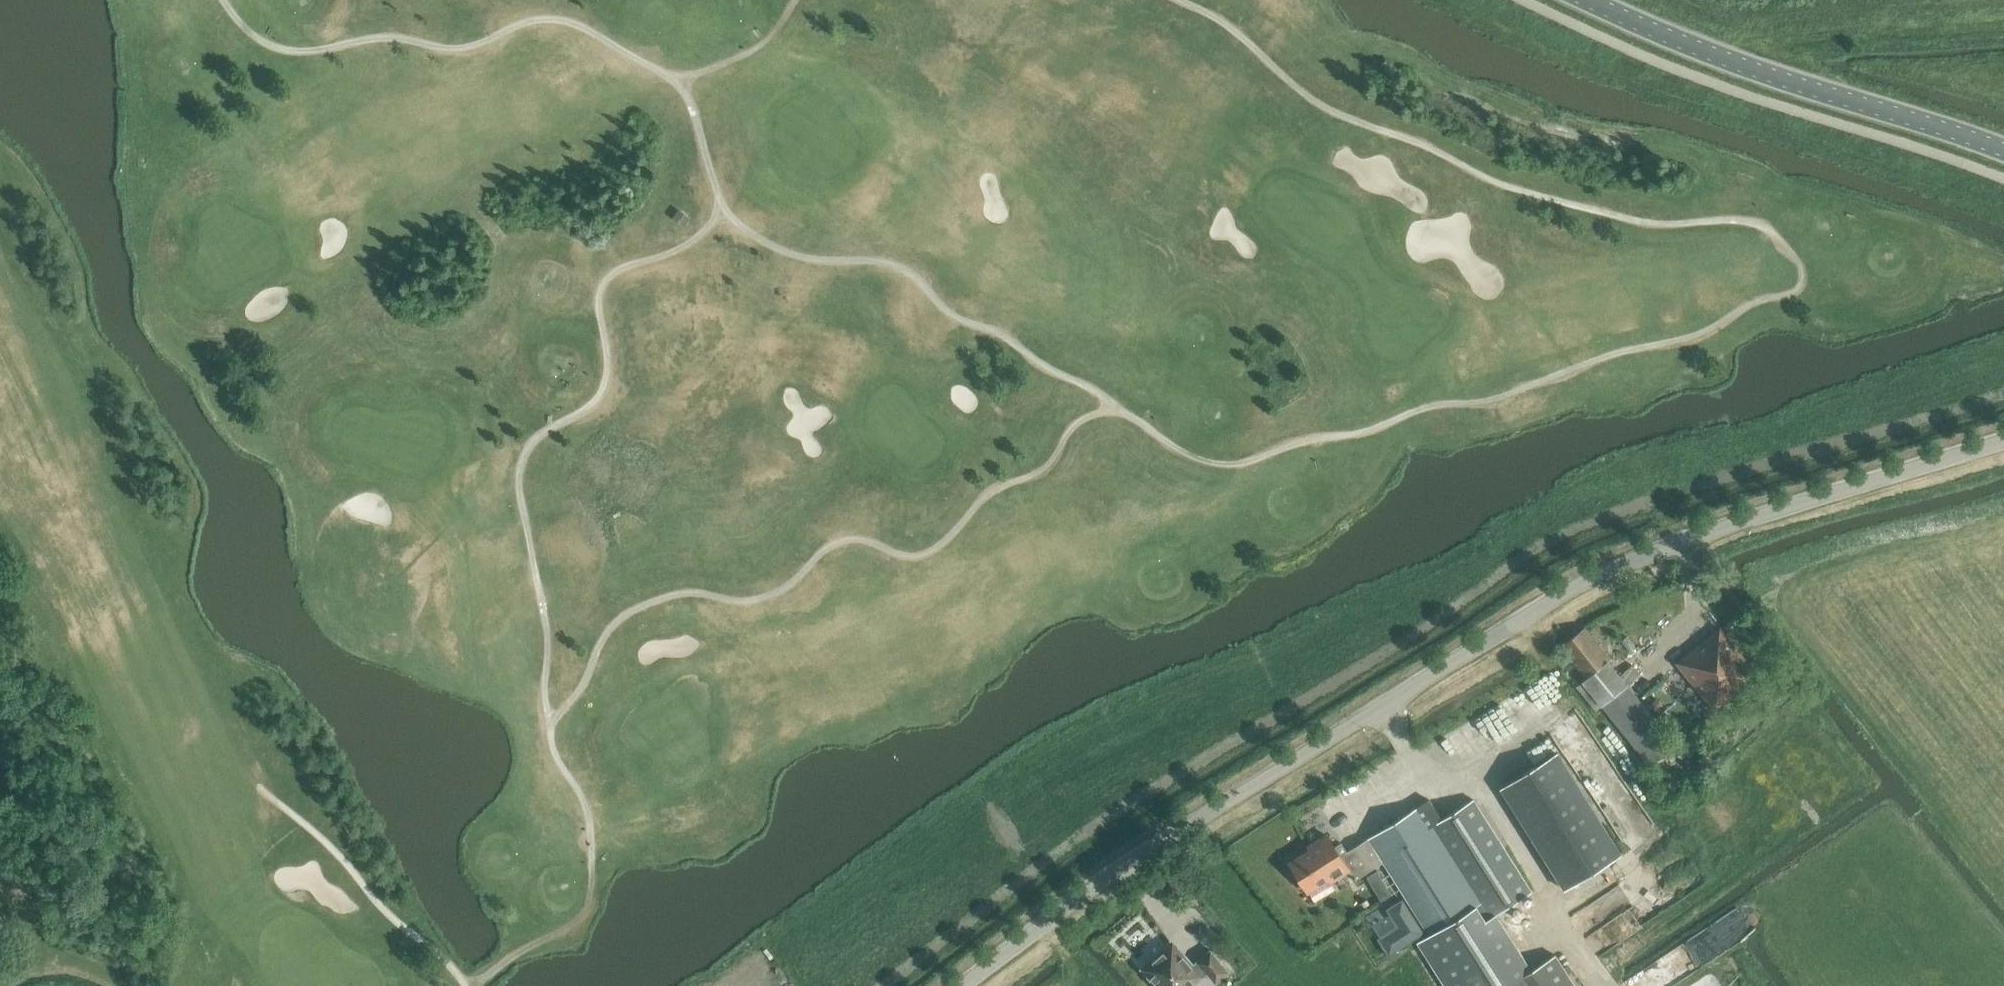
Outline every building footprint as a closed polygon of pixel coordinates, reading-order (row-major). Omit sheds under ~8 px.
[(1600,711),(1605,707),(1651,766),(1677,747),(1631,687),(1609,659),(1612,657),(1587,625),(1558,647),(1583,681),(1579,684),(1600,711)] [(1681,668),(1716,710),(1759,675),(1738,650),(1720,628),(1691,652),(1695,656),(1681,668)] [(1557,752),(1501,787),(1564,889),(1621,853),(1557,752)] [(1445,985),(1571,985),(1566,977),(1569,976),(1555,954),(1530,969),(1495,914),(1531,891),(1473,799),(1442,819),(1429,799),(1347,851),(1348,853),(1341,857),(1327,835),(1309,846),(1312,849),(1291,863),(1308,890),(1329,877),(1331,880),(1348,870),(1353,879),(1383,861),(1430,934),(1417,942),(1445,985)] [(1377,870),(1367,876),(1375,890),(1385,883),(1377,870)] [(1159,983),(1159,985),(1187,985),(1200,974),(1199,974),(1205,969),(1216,982),(1229,970),(1211,949),(1197,961),(1198,961),(1192,966),(1173,943),(1145,968),(1159,983)]
